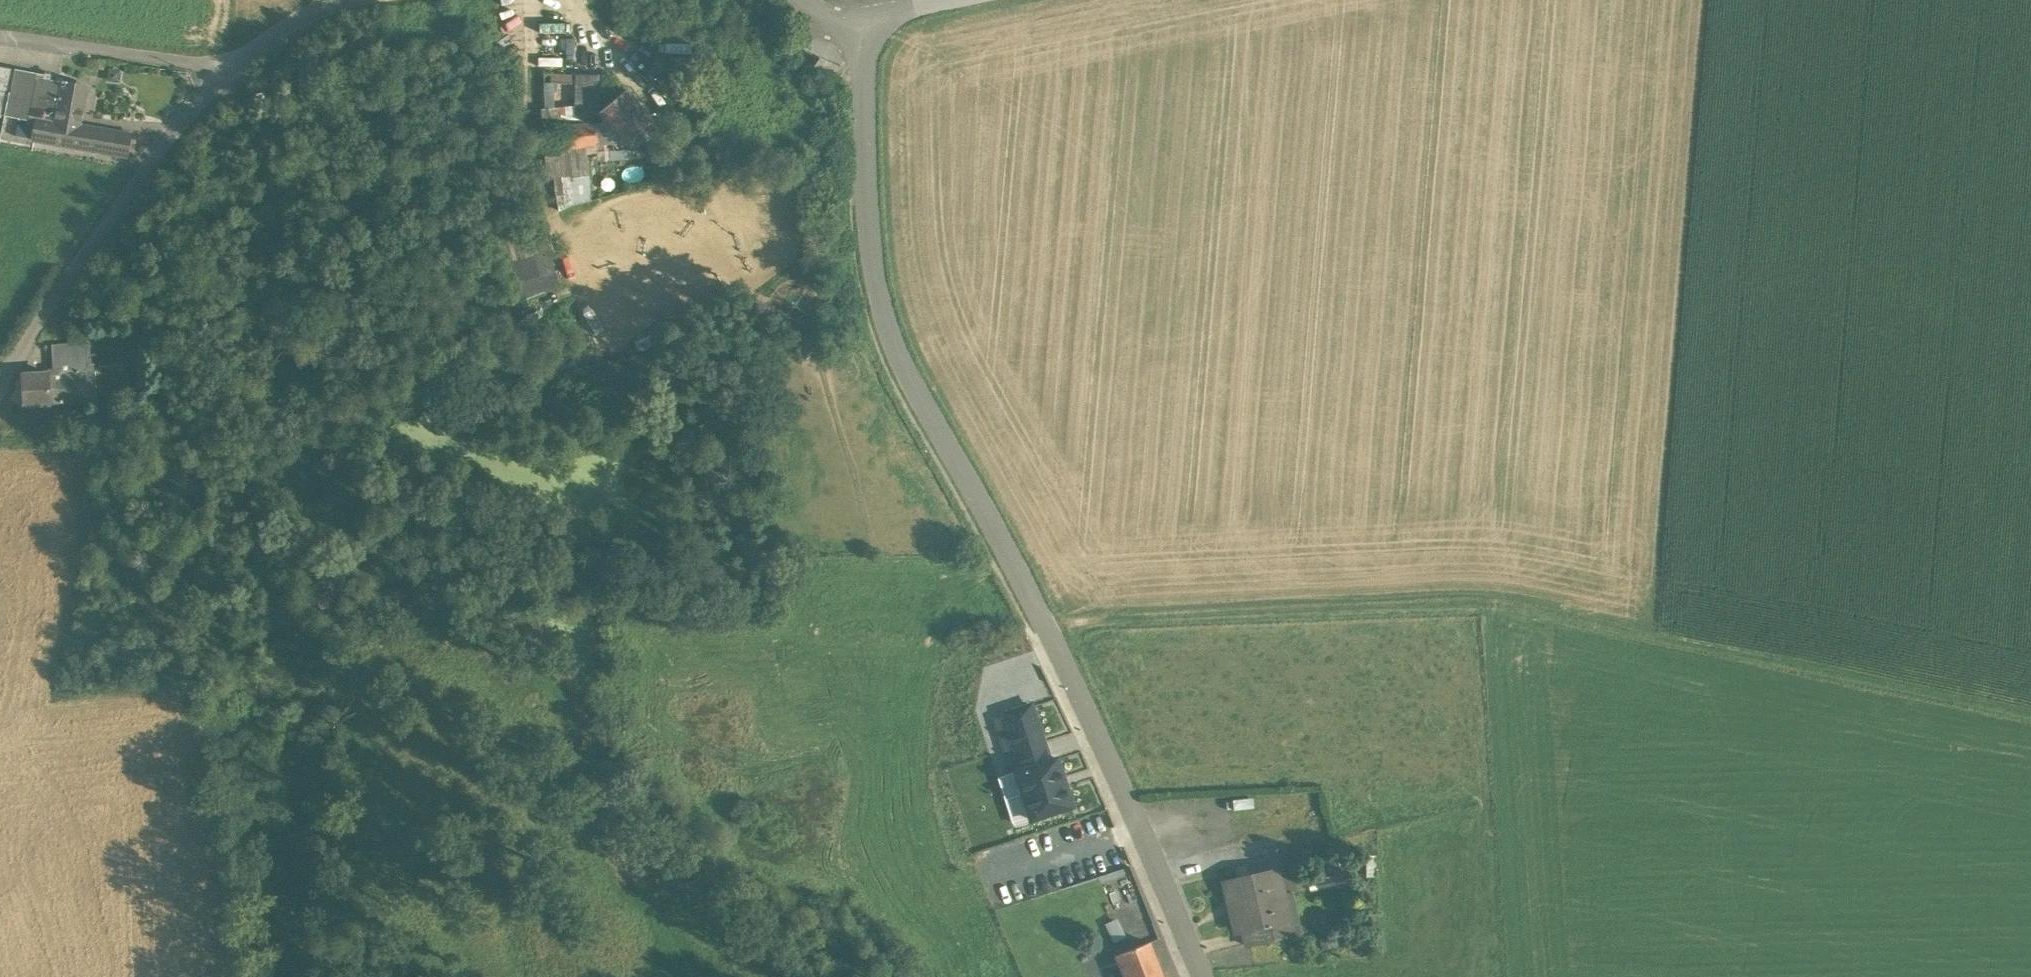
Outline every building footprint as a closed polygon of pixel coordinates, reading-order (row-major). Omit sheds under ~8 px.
[(200,17),(184,16),(184,30),(200,30),(200,17)] [(0,66),(0,115),(26,120),(36,122),(32,139),(51,143),(126,156),(130,135),(103,130),(103,133),(78,129),(86,87),(66,83),(67,81),(62,80),(61,82),(49,80),(51,74),(43,72),(43,74),(0,66)] [(599,75),(575,74),(573,113),(598,113),(599,75)] [(625,89),(599,112),(602,116),(603,124),(594,125),(596,144),(597,144),(624,142),(626,144),(627,143),(632,149),(644,139),(638,133),(652,121),(625,89)] [(594,125),(541,130),(543,149),(585,145),(596,144),(594,125)] [(585,145),(543,149),(546,175),(561,173),(588,171),(585,145)] [(588,171),(561,173),(564,202),(591,199),(588,171)] [(77,359),(54,361),(54,368),(48,369),(48,374),(21,375),(23,405),(96,399),(94,368),(90,368),(89,342),(76,343),(77,359)] [(76,343),(53,345),(54,361),(77,359),(76,343)] [(1035,699),(999,711),(1018,767),(1054,755),(1035,699)] [(1054,755),(1018,767),(1010,770),(1027,822),(1071,807),(1054,755)] [(1277,869),(1224,882),(1228,900),(1231,899),(1239,932),(1241,932),(1273,927),(1273,926),(1289,923),(1277,869)] [(1273,927),(1241,932),(1245,945),(1275,938),(1273,927)] [(1119,954),(1128,976),(1142,976),(1158,971),(1147,943),(1119,954)]
